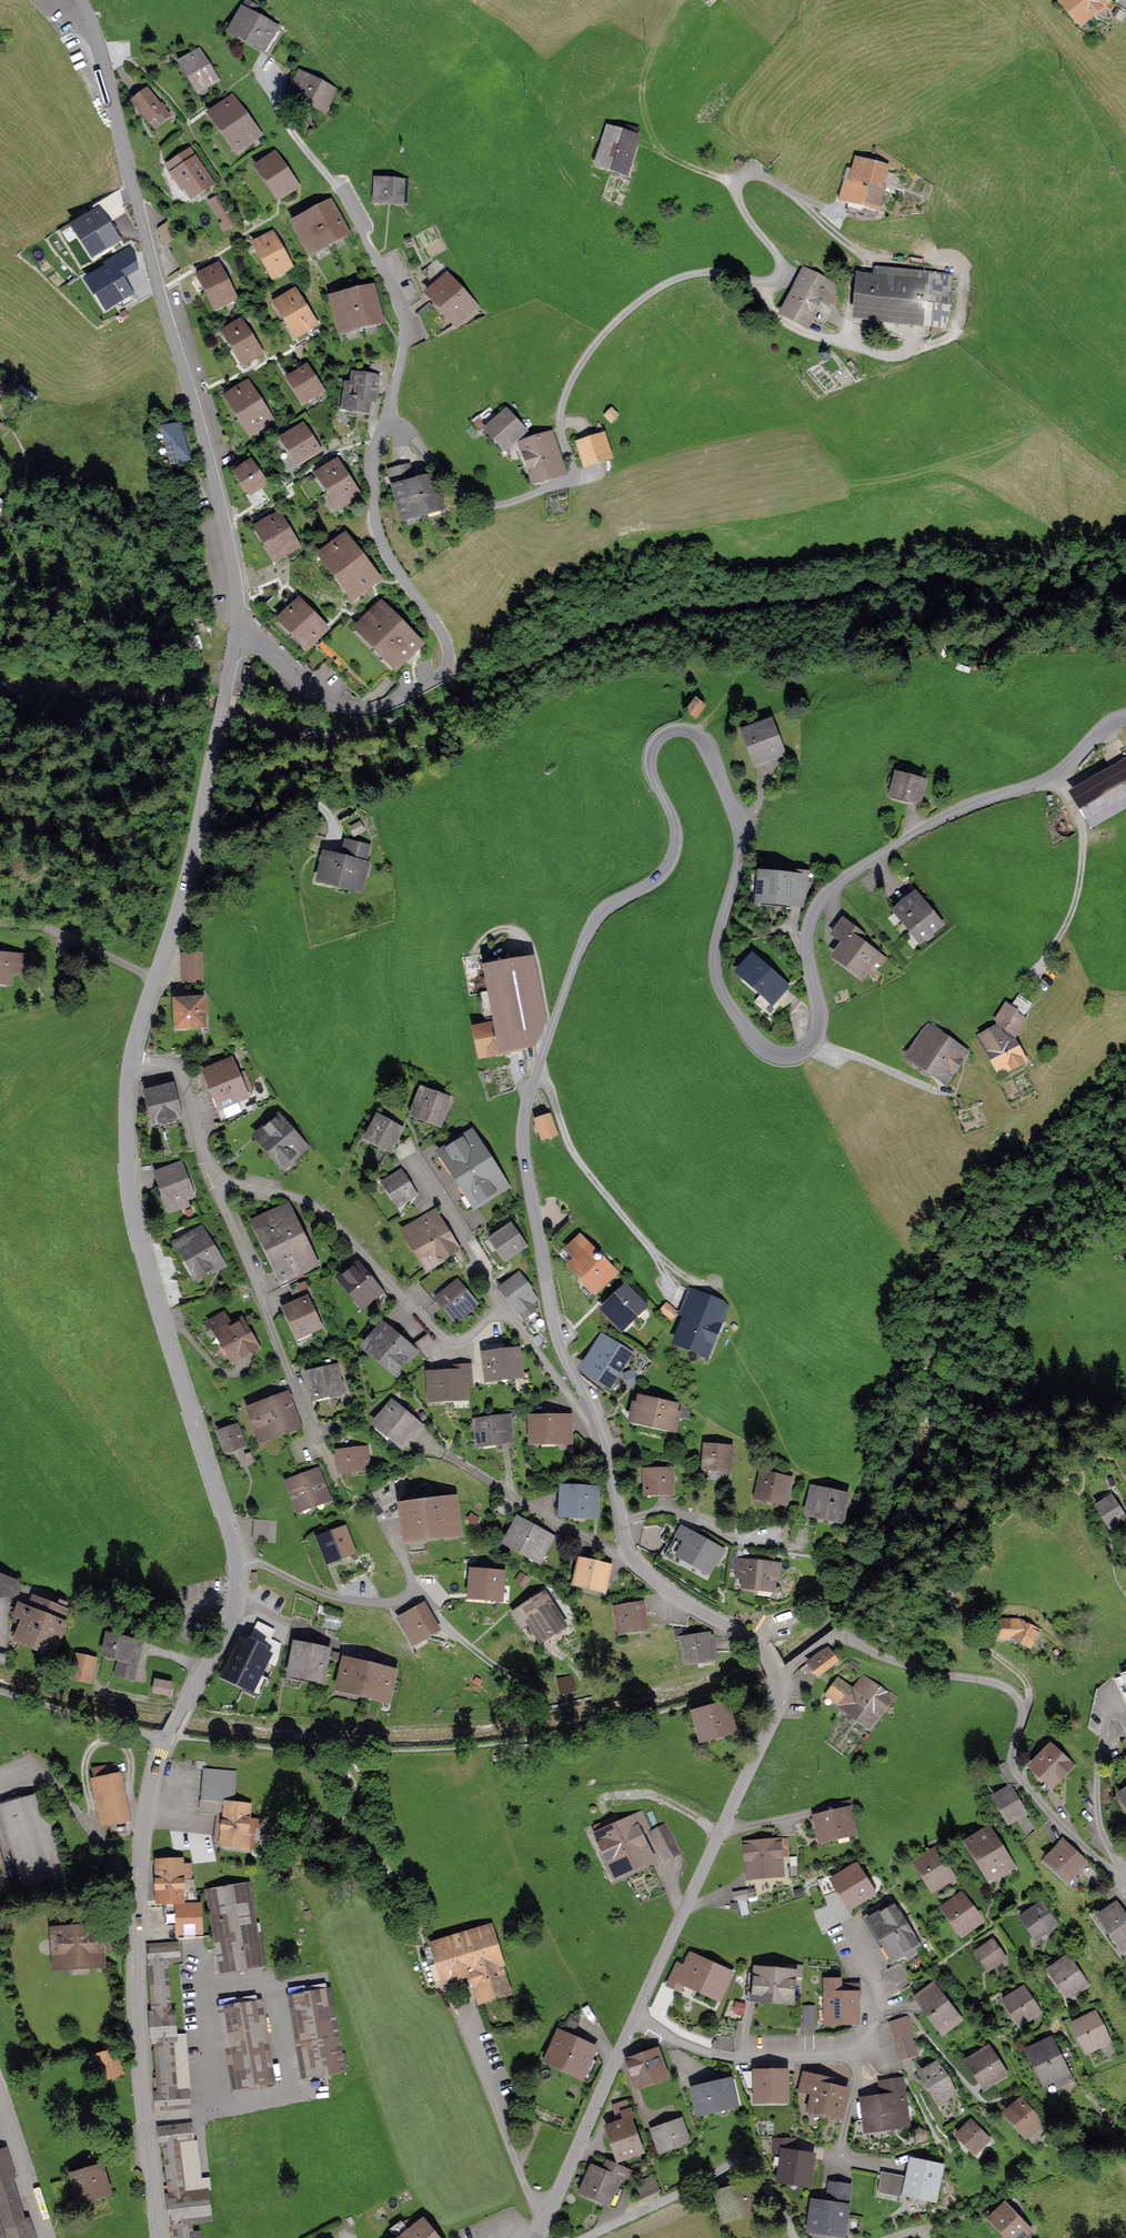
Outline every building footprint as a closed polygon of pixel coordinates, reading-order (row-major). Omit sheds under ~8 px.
[(258,6),(248,0),(244,7),(254,13),(258,6)] [(1085,19),(1106,0),(1068,0),(1085,19)] [(234,31),(270,51),(280,32),(245,12),(234,31)] [(183,63),(199,89),(216,79),(200,53),(183,63)] [(301,74),(294,88),(304,93),(302,96),(322,107),(330,91),(321,86),(322,84),(301,74)] [(169,116),(148,91),(135,102),(150,121),(156,115),(162,122),(169,116)] [(256,135),(232,102),(214,115),(239,147),(256,135)] [(636,137),(639,127),(627,124),(625,129),(608,124),(604,138),(601,137),(594,160),(626,170),(636,137)] [(186,157),(181,160),(187,169),(178,174),(192,196),(210,184),(190,154),(189,155),(188,153),(185,155),(186,157)] [(275,157),(260,167),(281,196),(289,190),(292,194),(298,189),(275,157)] [(847,183),(842,201),(852,203),(854,198),(877,204),(886,167),(861,161),(858,172),(853,170),(849,184),(847,183)] [(378,180),(376,202),(386,202),(386,199),(403,200),(404,182),(378,180)] [(115,195),(93,210),(96,215),(76,229),(91,252),(103,244),(108,252),(117,246),(103,225),(121,213),(117,199),(115,195)] [(168,195),(152,207),(159,216),(175,204),(168,195)] [(218,196),(211,201),(225,222),(221,224),(226,231),(237,224),(218,196)] [(330,205),(296,224),(312,251),(346,232),(330,205)] [(257,244),(266,260),(282,251),(273,235),(257,244)] [(169,246),(174,253),(182,248),(177,240),(169,246)] [(174,253),(178,260),(187,254),(182,248),(174,253)] [(130,249),(108,264),(112,269),(91,283),(107,306),(119,298),(124,306),(133,300),(119,279),(136,267),(133,253),(130,249)] [(291,267),(282,251),(266,260),(275,276),(291,267)] [(178,260),(183,267),(192,261),(187,254),(178,260)] [(209,291),(226,283),(218,267),(219,267),(215,259),(198,270),(209,291)] [(828,278),(806,267),(784,310),(806,321),(828,278)] [(952,277),(862,268),(858,315),(876,317),(875,329),(919,333),(920,321),(947,324),(952,277)] [(442,288),(434,295),(459,322),(476,307),(447,276),(439,284),(442,288)] [(226,283),(209,291),(217,307),(234,298),(226,283)] [(372,290),(334,300),(343,330),(380,321),(372,290)] [(288,319),(305,309),(295,294),(279,304),(288,319)] [(200,299),(185,303),(188,311),(202,307),(200,299)] [(202,307),(188,311),(190,319),(205,315),(202,307)] [(305,309),(288,319),(298,334),(314,324),(305,309)] [(205,315),(190,319),(193,327),(207,323),(205,315)] [(207,323),(193,327),(195,335),(210,331),(207,323)] [(226,332),(236,348),(251,338),(241,323),(226,332)] [(210,331),(195,335),(198,344),(212,339),(210,331)] [(261,353),(251,338),(236,348),(245,363),(261,353)] [(212,339),(198,344),(200,352),(215,347),(212,339)] [(215,347),(200,352),(203,360),(217,355),(215,347)] [(217,355),(203,360),(205,368),(220,363),(217,355)] [(220,363),(205,368),(208,376),(222,372),(220,363)] [(373,363),(371,376),(378,377),(376,394),(384,395),(391,365),(373,363)] [(321,389),(307,368),(291,379),(305,400),(321,389)] [(222,372),(208,376),(210,384),(225,380),(222,372)] [(355,374),(354,386),(349,385),(346,408),(369,410),(370,398),(375,398),(376,394),(378,377),(371,376),(355,374)] [(34,403),(38,397),(18,383),(14,389),(16,390),(34,403)] [(2,395),(11,399),(16,390),(14,389),(7,385),(5,389),(0,386),(0,399),(2,395)] [(269,420),(247,388),(231,398),(252,431),(269,420)] [(325,390),(318,395),(322,401),(329,396),(325,390)] [(607,415),(613,421),(619,415),(613,409),(607,415)] [(491,428),(506,445),(524,429),(509,412),(491,428)] [(188,455),(180,425),(163,429),(172,465),(184,462),(183,457),(188,455)] [(319,450),(304,428),(285,440),(300,462),(319,450)] [(550,435),(525,443),(529,455),(537,478),(561,470),(550,435)] [(604,437),(581,444),(587,463),(610,456),(604,437)] [(267,485),(252,464),(239,473),(253,491),(263,484),(265,487),(267,485)] [(331,489),(348,478),(338,464),(322,475),(331,489)] [(410,468),(394,473),(406,516),(441,506),(433,479),(414,484),(410,468)] [(348,478),(331,489),(341,504),(358,493),(348,478)] [(298,545),(279,516),(259,528),(278,558),(298,545)] [(345,539),(324,555),(331,564),(333,563),(350,586),(348,587),(355,596),(377,579),(345,539)] [(325,629),(300,603),(283,619),(308,645),(325,629)] [(382,607),(361,628),(397,666),(419,645),(382,607)] [(402,672),(397,666),(361,628),(349,616),(323,640),(372,690),(387,675),(393,681),(402,672)] [(265,673),(249,670),(247,683),(263,685),(265,673)] [(699,700),(691,711),(699,718),(708,707),(699,700)] [(773,723),(749,732),(760,761),(777,755),(782,767),(797,761),(794,753),(786,757),(773,723)] [(1078,794),(1095,823),(1125,805),(1125,745),(1122,738),(1107,748),(1120,770),(1078,794)] [(901,776),(896,795),(921,801),(925,782),(901,776)] [(307,830),(316,834),(322,821),(306,814),(300,829),(306,831),(307,830)] [(328,864),(324,879),(352,885),(351,888),(359,890),(369,848),(354,844),(353,846),(349,845),(346,860),(326,855),(324,863),(328,864)] [(811,871),(767,868),(765,899),(804,902),(809,887),(811,871)] [(918,895),(899,910),(923,939),(942,924),(918,895)] [(851,942),(840,955),(865,974),(872,964),(875,966),(880,960),(884,963),(887,959),(882,955),(881,956),(861,941),(865,935),(847,921),(838,932),(851,942)] [(8,979),(9,965),(25,966),(26,957),(2,955),(2,951),(0,951),(0,979),(8,979)] [(202,953),(186,954),(187,972),(203,971),(202,953)] [(755,957),(743,971),(748,979),(752,979),(767,992),(759,1001),(775,1015),(781,1008),(775,1003),(778,999),(793,1012),(804,1000),(755,957)] [(505,1016),(506,1022),(511,1048),(537,1043),(535,1030),(546,1028),(533,961),(492,969),(501,1017),(505,1016)] [(204,998),(176,1000),(178,1028),(206,1026),(204,998)] [(998,1020),(1003,1023),(1004,1026),(1000,1028),(1001,1031),(988,1039),(1005,1069),(1027,1057),(1021,1046),(1017,1048),(1010,1036),(1014,1034),(1016,1031),(1017,1032),(1025,1019),(1019,1015),(1021,1011),(1008,1003),(998,1020)] [(512,1050),(511,1048),(506,1022),(481,1026),(486,1052),(498,1050),(499,1053),(512,1050)] [(930,1033),(916,1054),(950,1078),(970,1049),(935,1024),(929,1032),(930,1033)] [(232,1062),(209,1072),(216,1089),(211,1091),(218,1108),(247,1096),(245,1092),(253,1089),(246,1073),(238,1077),(232,1062)] [(429,1085),(419,1112),(442,1121),(452,1094),(429,1085)] [(175,1088),(151,1094),(159,1124),(161,1124),(163,1130),(179,1126),(178,1120),(180,1119),(174,1098),(178,1097),(175,1088)] [(554,1115),(541,1119),(548,1138),(561,1133),(554,1115)] [(382,1119),(372,1136),(392,1147),(402,1130),(382,1119)] [(281,1120),(262,1136),(286,1163),(305,1147),(281,1120)] [(475,1134),(446,1153),(478,1203),(508,1185),(475,1134)] [(183,1165),(159,1175),(163,1186),(166,1185),(173,1202),(194,1194),(183,1165)] [(389,1182),(403,1203),(417,1194),(410,1185),(414,1183),(409,1175),(406,1177),(403,1173),(389,1182)] [(290,1208),(259,1223),(284,1277),(316,1262),(290,1208)] [(408,1228),(433,1268),(446,1261),(442,1255),(460,1244),(439,1209),(408,1228)] [(576,1265),(599,1288),(611,1276),(613,1279),(618,1274),(608,1264),(614,1257),(607,1249),(600,1256),(583,1239),(592,1231),(579,1218),(560,1237),(561,1245),(570,1254),(574,1249),(583,1258),(576,1265)] [(513,1226),(497,1238),(510,1256),(526,1245),(513,1226)] [(203,1232),(182,1244),(201,1275),(222,1263),(203,1232)] [(361,1264),(343,1278),(366,1305),(383,1291),(361,1264)] [(438,1269),(423,1281),(439,1301),(440,1300),(446,1307),(448,1305),(459,1317),(476,1303),(460,1284),(455,1288),(438,1269)] [(201,1275),(181,1280),(186,1297),(205,1292),(201,1275)] [(521,1275),(507,1286),(513,1295),(510,1297),(518,1307),(521,1305),(524,1308),(531,1303),(539,1298),(531,1288),(535,1285),(530,1280),(527,1282),(521,1275)] [(307,1279),(292,1286),(299,1300),(314,1293),(307,1279)] [(609,1309),(625,1325),(637,1312),(641,1316),(649,1308),(629,1288),(609,1309)] [(689,1313),(679,1338),(706,1349),(716,1324),(715,1323),(718,1316),(724,1318),(728,1310),(722,1308),(725,1301),(693,1288),(684,1311),(689,1313)] [(308,1300),(289,1309),(301,1335),(302,1335),(305,1341),(318,1335),(315,1329),(320,1326),(308,1300)] [(681,1311),(672,1303),(667,1309),(676,1317),(681,1311)] [(218,1327),(236,1360),(256,1349),(249,1337),(254,1335),(246,1321),(234,1328),(226,1315),(208,1325),(211,1331),(218,1327)] [(386,1328),(371,1346),(398,1369),(414,1351),(386,1328)] [(587,1366),(614,1381),(631,1351),(604,1336),(587,1366)] [(507,1342),(487,1345),(491,1377),(522,1373),(519,1351),(508,1353),(507,1342)] [(433,1374),(435,1396),(466,1394),(465,1383),(474,1382),(473,1364),(463,1365),(464,1372),(433,1374)] [(336,1366),(308,1373),(311,1383),(314,1383),(317,1396),(342,1390),(336,1366)] [(287,1396),(252,1410),(262,1434),(272,1430),(274,1435),(289,1429),(287,1424),(297,1420),(287,1396)] [(644,1397),(639,1420),(672,1428),(676,1414),(690,1417),(689,1408),(644,1397)] [(394,1403),(379,1421),(400,1439),(409,1428),(417,1435),(423,1427),(394,1403)] [(551,1418),(536,1419),(536,1440),(570,1439),(570,1417),(567,1417),(567,1414),(551,1415),(551,1418)] [(510,1417),(480,1420),(482,1443),(502,1441),(502,1444),(513,1443),(510,1417)] [(618,1417),(610,1420),(615,1436),(623,1433),(618,1417)] [(236,1421),(219,1427),(228,1452),(239,1448),(238,1445),(244,1443),(236,1421)] [(733,1447),(708,1445),(706,1466),(731,1468),(733,1447)] [(367,1449),(340,1452),(342,1471),(358,1469),(358,1465),(369,1464),(367,1449)] [(647,1470),(648,1491),(674,1490),(673,1465),(651,1466),(651,1470),(647,1470)] [(707,1478),(726,1479),(727,1470),(707,1470),(707,1478)] [(764,1472),(759,1493),(786,1499),(791,1478),(764,1472)] [(291,1483),(301,1508),(327,1497),(318,1473),(291,1483)] [(566,1490),(565,1512),(596,1513),(597,1491),(566,1490)] [(847,1497),(815,1490),(810,1511),(842,1519),(847,1497)] [(425,1506),(406,1508),(407,1516),(402,1517),(404,1534),(409,1533),(412,1552),(429,1550),(427,1536),(458,1531),(453,1493),(424,1497),(425,1506)] [(1125,1517),(1111,1495),(1106,1498),(1108,1501),(1100,1506),(1113,1525),(1125,1517)] [(501,1498),(495,1510),(507,1516),(514,1504),(501,1498)] [(278,1521),(257,1519),(256,1540),(277,1542),(278,1521)] [(522,1521),(511,1541),(535,1554),(538,1550),(545,1554),(553,1538),(535,1528),(537,1524),(532,1522),(531,1526),(522,1521)] [(343,1527),(321,1536),(332,1562),(343,1558),(341,1555),(349,1552),(341,1533),(345,1531),(343,1527)] [(694,1533),(684,1550),(709,1564),(719,1547),(718,1547),(720,1545),(710,1539),(708,1541),(694,1533)] [(749,1562),(741,1561),(739,1574),(748,1575),(746,1586),(774,1589),(775,1574),(773,1574),(775,1559),(750,1556),(749,1562)] [(583,1562),(579,1581),(605,1587),(609,1568),(583,1562)] [(501,1575),(474,1573),(472,1595),(499,1597),(501,1575)] [(0,1575),(0,1594),(18,1592),(17,1582),(0,1575)] [(546,1595),(517,1613),(522,1623),(529,1619),(541,1640),(565,1625),(546,1595)] [(26,1622),(20,1637),(52,1650),(62,1625),(64,1611),(63,1611),(66,1603),(61,1601),(58,1608),(35,1599),(30,1614),(17,1609),(14,1617),(26,1622)] [(645,1626),(641,1605),(619,1609),(623,1630),(645,1626)] [(424,1606),(401,1619),(414,1641),(437,1628),(424,1606)] [(895,1616),(885,1623),(892,1633),(902,1626),(895,1616)] [(1009,1622),(998,1620),(996,1632),(1020,1637),(1033,1644),(1040,1632),(1022,1622),(1010,1619),(1009,1622)] [(240,1650),(268,1663),(273,1652),(271,1651),(279,1635),(255,1623),(247,1639),(245,1638),(240,1650)] [(117,1674),(134,1678),(139,1658),(134,1657),(136,1650),(143,1651),(145,1643),(125,1638),(124,1640),(109,1636),(105,1653),(121,1657),(117,1674)] [(707,1636),(685,1639),(688,1659),(710,1656),(707,1636)] [(298,1647),(293,1672),(321,1678),(326,1652),(298,1647)] [(833,1654),(828,1648),(810,1663),(819,1675),(837,1661),(838,1662),(843,1658),(837,1651),(833,1654)] [(74,1676),(90,1680),(94,1661),(78,1658),(74,1676)] [(342,1687),(386,1697),(391,1673),(348,1663),(342,1687)] [(831,1694),(873,1727),(886,1710),(884,1708),(892,1698),(865,1677),(854,1692),(841,1681),(834,1689),(832,1687),(826,1694),(829,1696),(831,1694)] [(157,1680),(155,1692),(169,1694),(171,1683),(157,1680)] [(726,1707),(699,1714),(704,1736),(731,1729),(726,1707)] [(1056,1756),(1049,1749),(1034,1766),(1051,1782),(1063,1770),(1066,1772),(1071,1766),(1058,1753),(1056,1756)] [(117,1765),(95,1769),(106,1824),(110,1823),(114,1840),(132,1837),(117,1765)] [(251,1805),(235,1803),(237,1772),(205,1769),(201,1814),(224,1816),(221,1841),(253,1845),(255,1828),(265,1829),(266,1820),(250,1818),(251,1805)] [(998,1797),(1012,1820),(1025,1813),(1011,1789),(998,1797)] [(0,1806),(0,1807),(24,1887),(67,1874),(42,1794),(0,1806)] [(848,1812),(819,1818),(823,1838),(853,1832),(848,1812)] [(652,1855),(643,1835),(649,1832),(641,1813),(613,1825),(611,1820),(597,1827),(604,1843),(600,1845),(613,1873),(652,1855)] [(666,1825),(651,1833),(665,1860),(681,1852),(666,1825)] [(972,1844),(992,1877),(1010,1865),(990,1832),(972,1844)] [(788,1838),(746,1842),(749,1875),(784,1871),(782,1856),(789,1855),(788,1838)] [(1049,1860),(1067,1877),(1074,1869),(1079,1874),(1087,1865),(1082,1860),(1085,1857),(1076,1849),(1073,1852),(1064,1843),(1049,1860)] [(919,1862),(935,1887),(951,1877),(936,1852),(919,1862)] [(10,1891),(0,1857),(0,1894),(10,1891)] [(177,1932),(179,1932),(179,1906),(198,1905),(192,1864),(183,1865),(183,1860),(159,1860),(159,1889),(155,1889),(155,1901),(168,1901),(168,1905),(167,1905),(167,1923),(176,1923),(177,1932)] [(871,1893),(856,1868),(836,1880),(851,1905),(871,1893)] [(249,1883),(207,1890),(221,1973),(263,1966),(249,1883)] [(733,1893),(735,1901),(757,1897),(755,1889),(733,1893)] [(946,1908),(963,1932),(979,1920),(962,1897),(946,1908)] [(1123,1947),(1125,1946),(1125,1918),(1116,1903),(1111,1906),(1114,1910),(1103,1918),(1123,1947)] [(863,1917),(892,1967),(888,1969),(896,1984),(911,1975),(903,1961),(920,1951),(895,1908),(890,1911),(886,1904),(863,1917)] [(199,1933),(198,1905),(179,1906),(179,1932),(179,1933),(199,1933)] [(1024,1917),(1038,1937),(1055,1924),(1041,1905),(1024,1917)] [(419,1913),(412,1918),(420,1929),(427,1925),(419,1913)] [(490,1928),(424,1948),(435,1983),(469,1973),(477,1999),(509,1989),(490,1928)] [(93,1929),(60,1931),(62,1952),(58,1952),(59,1965),(99,1963),(98,1950),(95,1950),(93,1929)] [(979,1952),(990,1968),(1004,1958),(993,1942),(979,1952)] [(155,2093),(156,2110),(190,2108),(189,2090),(177,2091),(173,2042),(177,2041),(175,2011),(171,2012),(167,1962),(180,1961),(179,1943),(148,1946),(153,2013),(149,2013),(152,2043),(155,2043),(159,2092),(155,2093)] [(1068,1958),(1051,1970),(1068,1994),(1076,1988),(1078,1991),(1087,1985),(1068,1958)] [(684,1979),(718,1995),(727,1974),(720,1971),(721,1970),(707,1963),(706,1966),(692,1960),(688,1970),(679,1966),(670,1985),(680,1990),(684,1979)] [(750,1974),(747,2000),(757,2000),(757,1996),(790,2000),(792,1975),(758,1972),(758,1974),(750,1974)] [(819,1997),(820,2020),(856,2020),(856,1996),(845,1996),(845,1985),(841,1985),(841,1982),(828,1982),(828,1997),(819,1997)] [(919,1999),(943,2030),(959,2018),(935,1987),(919,1999)] [(1007,2001),(1022,2022),(1039,2011),(1023,1987),(1014,1993),(1015,1995),(1007,2001)] [(331,1989),(288,1996),(302,2079),(344,2072),(331,1989)] [(261,2001),(219,2007),(233,2091),(275,2084),(261,2001)] [(805,2007),(805,2024),(814,2024),(813,2007),(805,2007)] [(1095,2015),(1077,2024),(1088,2047),(1107,2039),(1095,2015)] [(897,2045),(912,2040),(905,2018),(893,2023),(897,2036),(894,2037),(897,2045)] [(560,2034),(549,2060),(581,2074),(592,2049),(560,2034)] [(899,2053),(915,2047),(912,2040),(897,2045),(899,2053)] [(1050,2042),(1031,2051),(1046,2081),(1056,2076),(1061,2087),(1073,2080),(1064,2062),(1061,2063),(1050,2042)] [(915,2047),(899,2053),(902,2060),(918,2055),(915,2047)] [(988,2051),(972,2062),(987,2084),(1003,2073),(988,2051)] [(114,2052),(94,2058),(100,2078),(120,2073),(114,2052)] [(630,2062),(638,2085),(664,2076),(656,2054),(630,2062)] [(938,2064),(923,2073),(940,2102),(955,2093),(938,2064)] [(784,2074),(743,2075),(749,2089),(758,2089),(758,2099),(785,2099),(784,2074)] [(815,2094),(811,2112),(838,2119),(842,2103),(846,2104),(849,2093),(829,2088),(831,2080),(804,2074),(800,2090),(815,2094)] [(865,2103),(868,2128),(907,2122),(901,2081),(883,2084),(885,2100),(865,2103)] [(728,2082),(696,2090),(700,2107),(710,2105),(711,2109),(733,2104),(728,2082)] [(1016,2108),(1009,2114),(1027,2134),(1040,2122),(1020,2099),(1014,2105),(1016,2108)] [(629,2110),(616,2115),(619,2122),(632,2117),(629,2110)] [(620,2158),(638,2151),(628,2123),(610,2129),(620,2158)] [(666,2126),(654,2130),(661,2149),(686,2140),(680,2123),(667,2127),(666,2126)] [(972,2123),(959,2136),(975,2152),(988,2139),(972,2123)] [(191,2223),(212,2220),(208,2190),(187,2193),(181,2144),(194,2142),(192,2124),(158,2129),(160,2146),(164,2146),(170,2195),(166,2195),(171,2234),(175,2234),(175,2237),(193,2237),(191,2223)] [(775,2157),(774,2166),(784,2168),(782,2178),(807,2182),(811,2158),(794,2156),(793,2140),(776,2139),(775,2157)] [(7,2226),(22,2221),(9,2179),(13,2178),(5,2151),(0,2153),(0,2206),(7,2226)] [(940,2169),(913,2163),(907,2191),(934,2197),(940,2169)] [(593,2170),(584,2191),(607,2201),(605,2204),(615,2208),(622,2191),(614,2187),(618,2178),(625,2181),(629,2173),(607,2164),(604,2171),(601,2170),(599,2172),(593,2170)] [(99,2169),(73,2178),(76,2188),(79,2187),(83,2198),(106,2191),(99,2169)] [(881,2175),(879,2193),(902,2197),(906,2177),(894,2174),(893,2178),(881,2175)] [(638,2199),(658,2189),(652,2178),(632,2187),(638,2199)] [(849,2187),(832,2185),(828,2206),(815,2204),(811,2229),(842,2233),(849,2187)] [(726,2217),(753,2210),(746,2186),(720,2194),(726,2217)] [(992,2218),(1011,2237),(1019,2237),(1027,2231),(1023,2226),(1025,2223),(1017,2215),(1015,2217),(1004,2206),(992,2218)] [(22,2221),(7,2226),(10,2237),(32,2237),(27,2220),(22,2221)] [(423,2220),(400,2237),(437,2237),(423,2220)]
